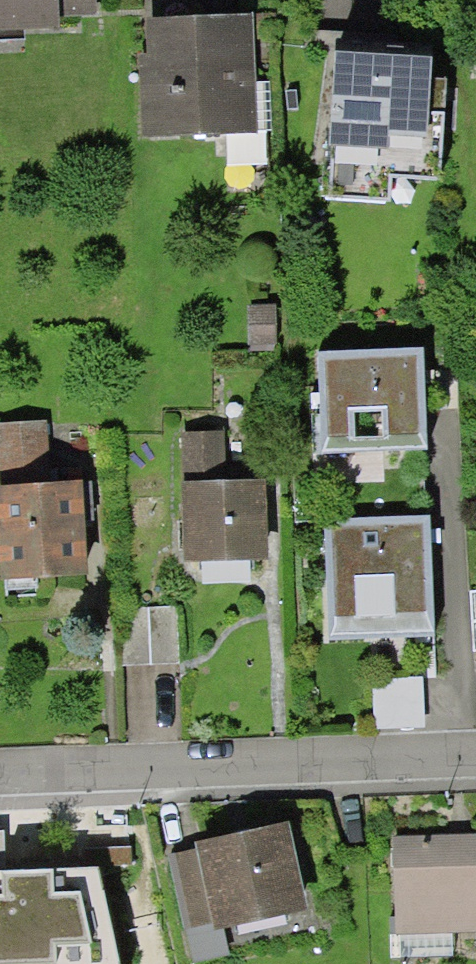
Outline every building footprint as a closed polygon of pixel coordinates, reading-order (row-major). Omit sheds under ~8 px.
[(75,40),(74,26),(106,24),(105,0),(0,0),(0,43),(75,40)] [(260,23),(143,25),(145,139),(262,137),(260,23)] [(393,60),(356,56),(344,192),(407,198),(406,206),(457,211),(466,106),(450,104),(452,80),(392,74),(393,60)] [(283,311),(255,312),(257,351),(284,350),(283,311)] [(437,346),(332,351),(338,474),(443,469),(437,346)] [(107,571),(104,480),(60,481),(59,430),(3,432),(8,575),(107,571)] [(276,557),(273,482),(229,484),(227,432),(189,433),(194,560),(276,557)] [(439,515),(334,520),(339,642),(445,637),(439,515)] [(177,613),(115,615),(117,672),(179,671),(177,613)] [(429,681),(379,683),(381,733),(431,731),(429,681)] [(178,863),(203,963),(218,963),(239,959),(233,936),(325,912),(302,821),(208,845),(210,855),(178,863)] [(396,838),(399,960),(457,958),(456,932),(475,931),(475,836),(396,838)] [(0,844),(0,963),(71,961),(66,842),(0,844)]
